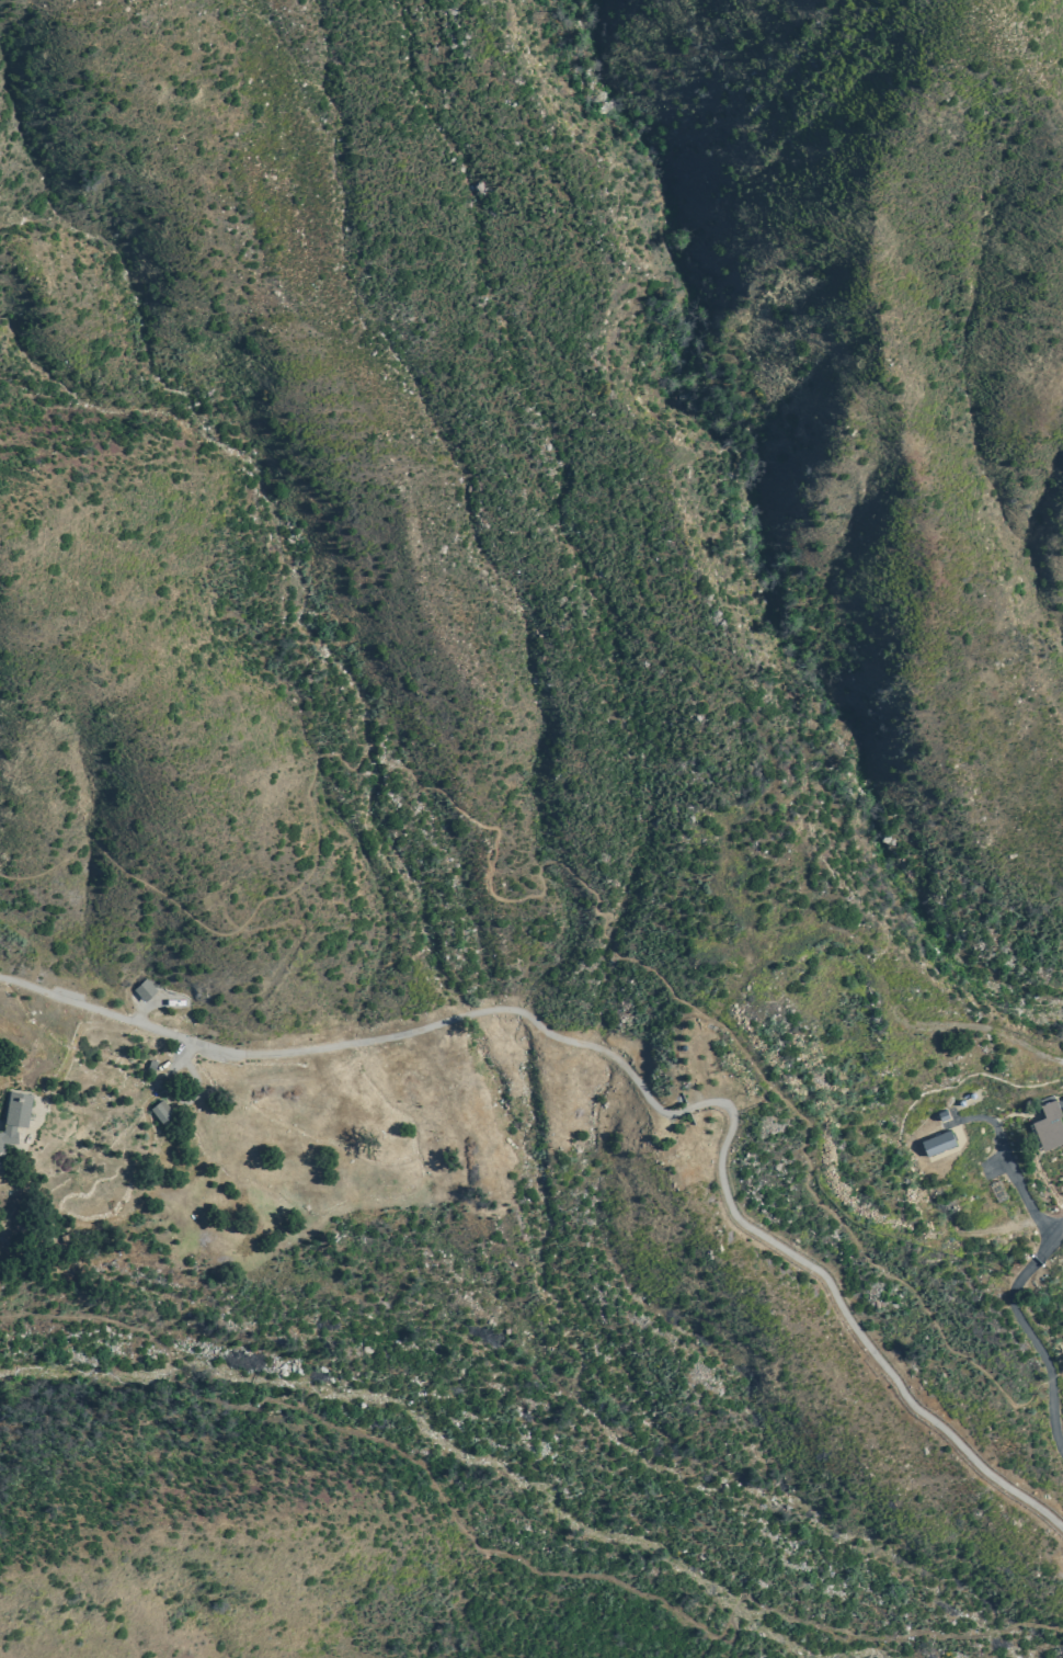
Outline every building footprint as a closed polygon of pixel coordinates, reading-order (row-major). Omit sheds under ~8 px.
[(145,978),(133,989),(144,1001),(156,990),(145,978)] [(150,1059),(147,1067),(153,1069),(156,1060),(150,1059)] [(2,1161),(1,1142),(14,1142),(14,1128),(12,1128),(13,1123),(23,1124),(30,1092),(7,1089),(0,1129),(0,1161),(2,1161)] [(159,1097),(146,1108),(158,1122),(170,1111),(159,1097)] [(1039,1104),(1044,1116),(1031,1122),(1042,1149),(1062,1141),(1062,1118),(1055,1098),(1039,1104)] [(948,1112),(938,1116),(940,1122),(950,1118),(948,1112)] [(950,1128),(921,1140),(926,1155),(956,1144),(950,1128)]
